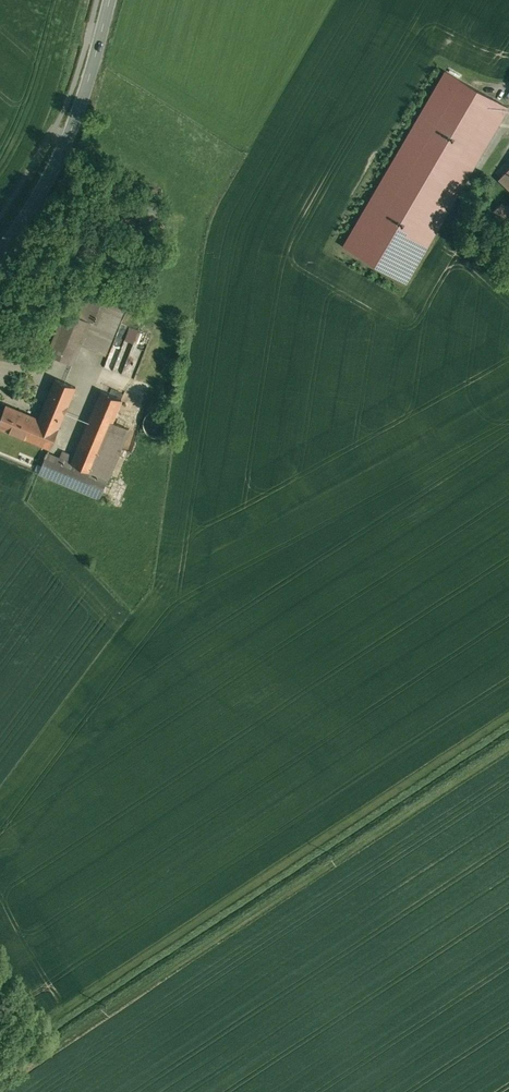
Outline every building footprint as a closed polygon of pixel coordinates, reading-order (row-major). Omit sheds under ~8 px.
[(387,156),(340,250),(406,283),(431,233),(431,227),(434,222),(434,216),(430,214),(431,207),(425,205),(428,180),(436,181),(441,172),(449,173),(470,175),(505,105),(438,71),(400,147),(408,148),(412,150),(411,159),(408,158),(400,175),(386,173),(387,156)] [(500,178),(508,186),(508,168),(500,178)] [(507,229),(508,227),(508,208),(501,200),(490,211),(507,229)] [(125,305),(82,288),(72,312),(91,320),(83,340),(93,345),(92,348),(105,353),(125,305)] [(72,312),(51,304),(44,321),(58,326),(47,352),(73,363),(83,340),(91,320),(72,312)] [(122,339),(132,342),(137,329),(127,325),(122,339)] [(38,418),(30,438),(50,447),(76,386),(55,377),(38,418)] [(102,390),(75,455),(63,450),(60,457),(108,477),(129,428),(112,421),(122,399),(102,390)] [(6,405),(0,420),(0,426),(30,438),(38,418),(6,405)] [(60,457),(47,452),(39,472),(100,497),(108,477),(60,457)]
